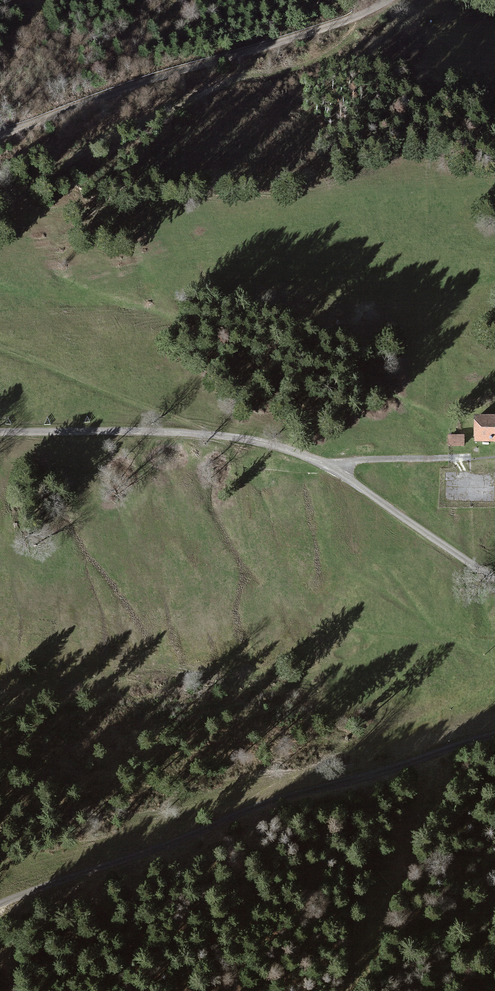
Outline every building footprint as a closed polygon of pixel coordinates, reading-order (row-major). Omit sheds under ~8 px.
[(475,415),(474,441),(494,441),(494,415),(475,415)] [(464,435),(448,435),(448,446),(464,446),(464,435)]
